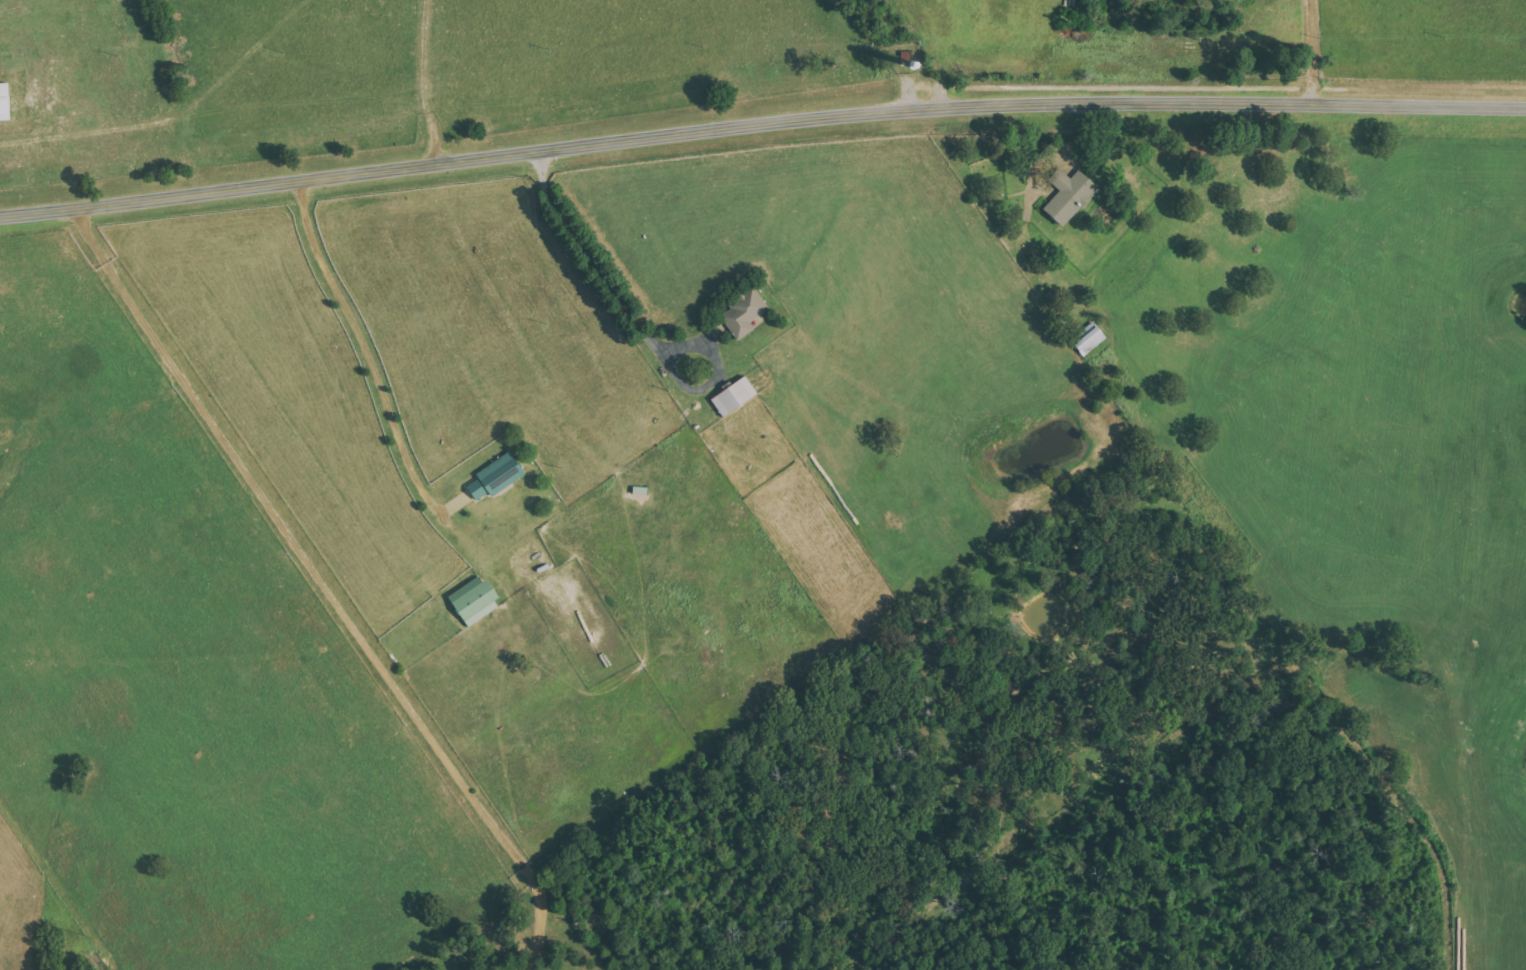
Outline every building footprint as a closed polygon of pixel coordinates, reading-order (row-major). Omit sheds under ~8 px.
[(1067,228),(1102,188),(1081,169),(1073,178),(1061,168),(1050,180),(1062,191),(1046,209),(1067,228)] [(756,329),(752,322),(771,309),(756,286),(729,303),(733,309),(724,314),(740,340),(756,329)] [(1087,355),(1109,337),(1096,321),(1073,339),(1087,355)] [(713,396),(723,415),(760,396),(750,377),(713,396)] [(477,472),(481,479),(469,485),(478,500),(491,493),(493,495),(528,475),(514,451),(477,472)] [(484,574),(450,595),(470,626),(504,605),(484,574)]
